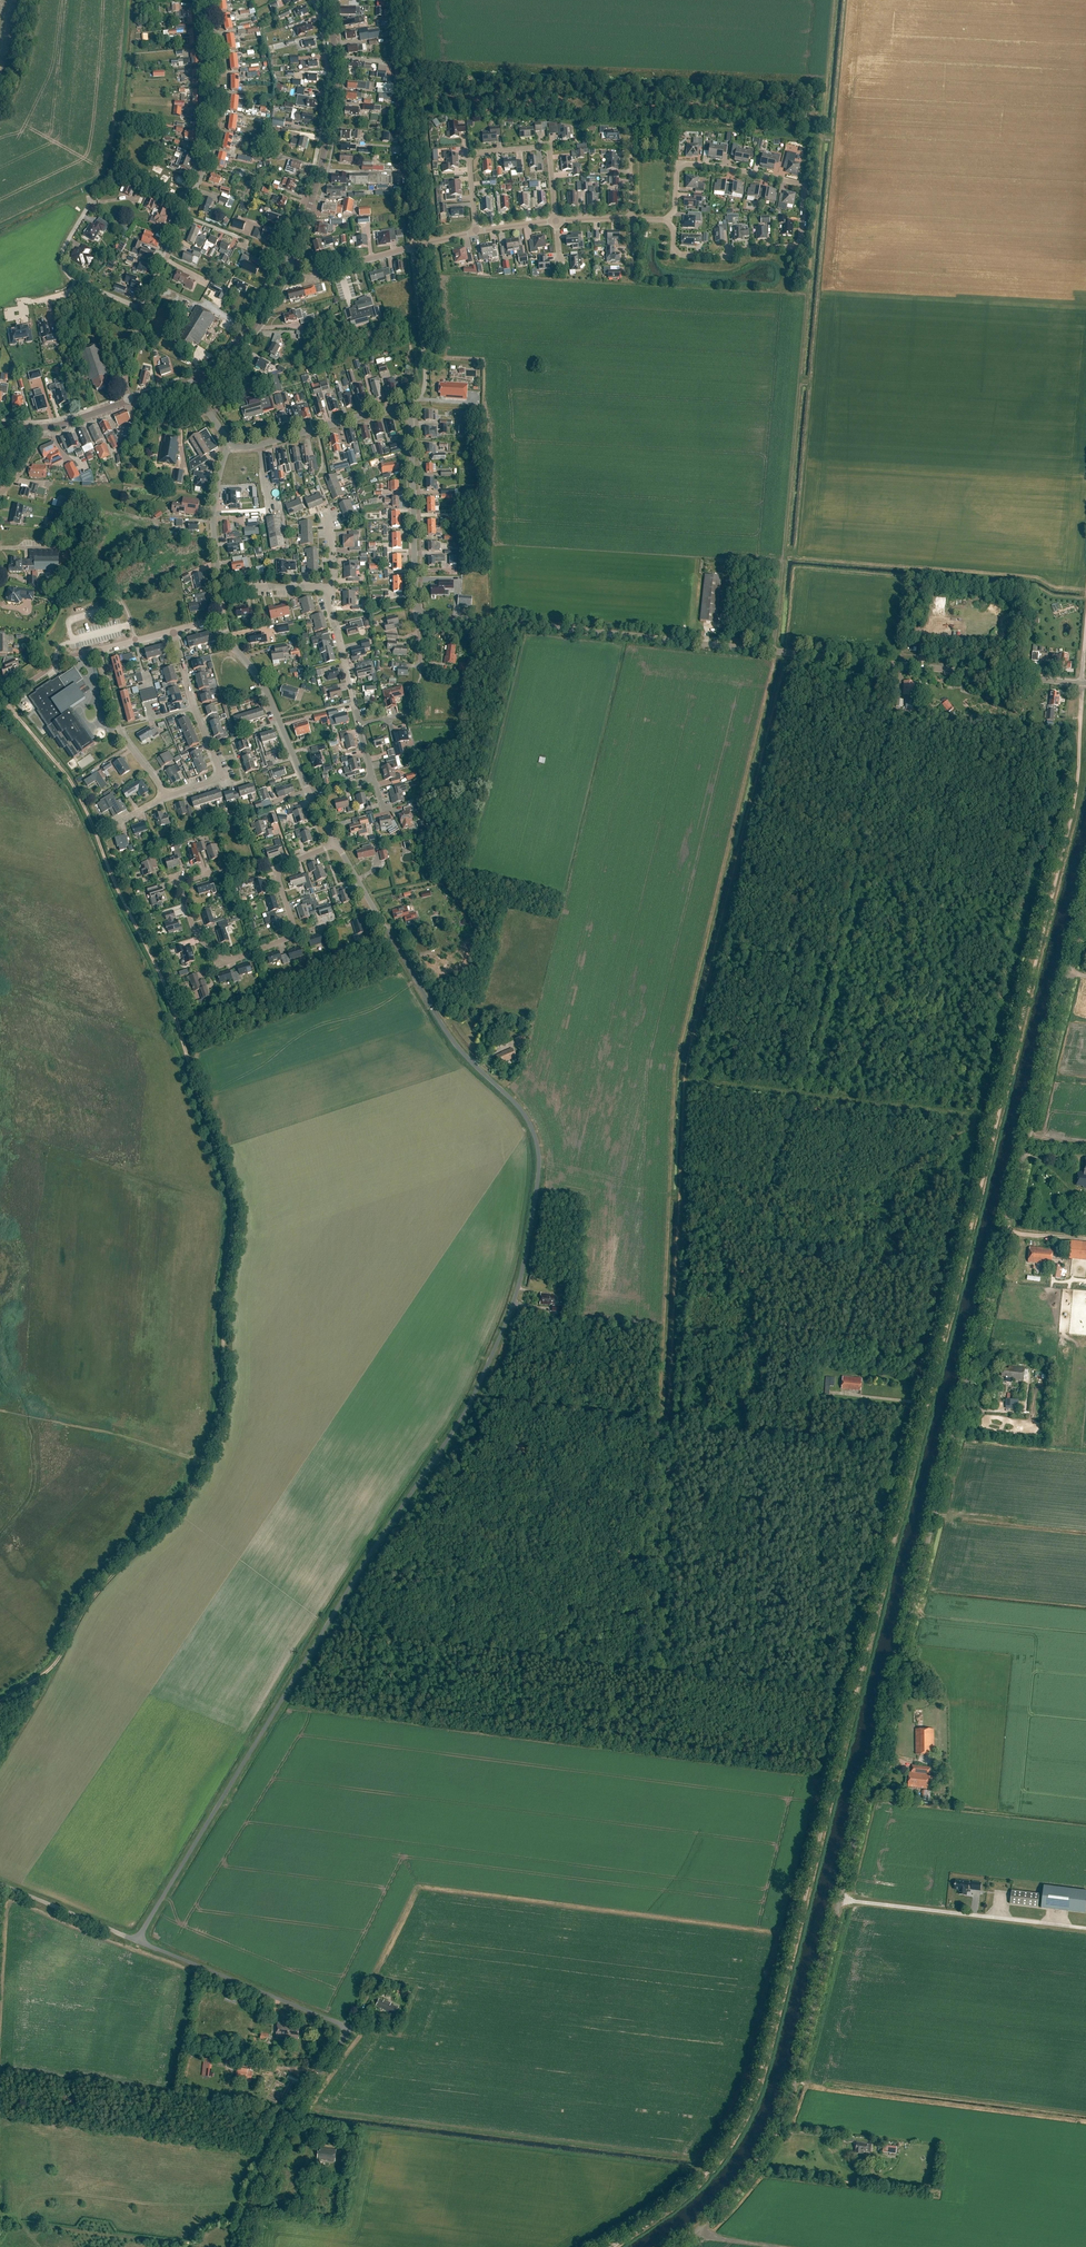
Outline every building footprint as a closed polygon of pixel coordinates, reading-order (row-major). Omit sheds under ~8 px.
[(276,1),(269,5),(272,11),(279,7),(276,1)] [(226,3),(226,4),(219,5),(220,12),(227,11),(226,6),(231,5),(230,3),(226,3)] [(297,10),(297,11),(294,12),(296,18),(299,17),(299,18),(309,14),(306,7),(297,10)] [(376,7),(376,16),(384,16),(384,7),(376,7)] [(187,18),(196,17),(195,10),(187,11),(181,11),(182,19),(184,18),(187,18)] [(278,16),(280,20),(291,15),(289,11),(278,16)] [(231,22),(231,21),(230,17),(235,16),(234,14),(230,15),(223,17),(224,23),(231,22)] [(196,17),(187,18),(184,18),(184,24),(188,23),(188,25),(197,25),(196,17)] [(236,20),(231,21),(231,22),(224,23),(226,31),(233,29),(232,24),(236,23),(236,20)] [(305,32),(313,30),(311,23),(302,26),(296,27),(298,36),(305,34),(305,32)] [(350,32),(346,33),(347,40),(356,38),(360,37),(361,41),(369,40),(368,37),(376,36),(375,31),(368,32),(367,29),(359,30),(350,31),(350,32)] [(189,38),(198,37),(197,30),(189,31),(189,34),(183,35),(183,39),(189,38)] [(234,35),(227,36),(228,43),(235,42),(234,37),(239,37),(238,34),(234,35)] [(198,37),(189,38),(190,46),(199,45),(198,37)] [(304,41),(304,42),(301,42),(302,47),(305,47),(306,49),(316,47),(314,39),(304,41)] [(236,50),(235,44),(240,43),(239,41),(235,42),(228,43),(229,51),(236,50)] [(358,52),(363,51),(367,51),(366,45),(362,45),(357,46),(357,45),(348,46),(349,54),(358,52)] [(199,50),(190,51),(191,59),(200,58),(199,50)] [(237,56),(230,56),(231,63),(238,63),(238,62),(237,58),(242,57),(241,55),(237,55),(237,56)] [(192,66),(201,65),(200,58),(191,59),(183,59),(184,63),(184,66),(192,65),(192,66)] [(309,69),(309,68),(318,67),(318,60),(308,61),(308,60),(304,61),(304,63),(303,64),(303,70),(309,69)] [(365,63),(359,62),(350,60),(349,69),(358,70),(358,69),(364,70),(364,69),(371,70),(371,64),(365,63)] [(238,63),(231,63),(232,71),(238,70),(238,65),(242,64),(242,61),(238,62),(238,63)] [(243,83),(239,83),(232,84),(232,91),(239,91),(239,85),(243,85),(243,83)] [(305,89),(297,88),(296,96),(303,97),(305,89)] [(302,104),(306,105),(306,107),(315,109),(316,101),(307,99),(307,101),(302,100),(302,104)] [(173,107),(173,115),(181,115),(181,107),(173,107)] [(359,116),(359,108),(347,107),(347,110),(345,110),(345,115),(359,116)] [(192,110),(191,118),(200,119),(201,111),(192,110)] [(296,113),(295,121),(302,122),(302,121),(310,122),(310,121),(313,122),(314,115),(303,113),(303,114),(296,113)] [(378,123),(379,114),(372,113),(370,122),(378,123)] [(191,118),(191,125),(199,126),(200,119),(191,118)] [(285,120),(273,118),(273,119),(271,119),(270,124),(272,125),(272,126),(284,128),(285,120)] [(441,125),(437,119),(432,122),(437,128),(441,125)] [(241,124),(237,123),(237,124),(230,123),(229,130),(236,131),(236,126),(241,127),(241,124)] [(449,124),(450,138),(459,137),(459,133),(465,132),(465,125),(458,126),(458,123),(449,124)] [(548,123),(549,134),(557,133),(557,123),(548,123)] [(564,125),(558,126),(558,134),(562,133),(563,140),(570,139),(570,135),(572,135),(572,128),(565,129),(564,125)] [(613,140),(620,140),(620,136),(619,137),(619,131),(609,131),(609,127),(600,127),(600,134),(606,133),(606,140),(613,140)] [(492,128),(492,133),(484,133),(483,135),(484,143),(496,142),(496,136),(500,135),(499,128),(492,128)] [(533,128),(520,129),(521,138),(534,137),(533,128)] [(286,137),(288,131),(282,129),(280,135),(286,137)] [(351,132),(351,131),(342,130),(341,139),(350,139),(351,138),(355,138),(355,140),(360,140),(360,132),(355,131),(355,133),(351,132)] [(197,142),(199,133),(186,131),(185,138),(189,138),(189,141),(197,142)] [(226,135),(225,142),(232,143),(233,138),(237,139),(238,137),(233,136),(226,135)] [(299,146),(299,148),(306,150),(308,139),(301,138),(300,141),(292,138),(291,144),(299,146)] [(686,150),(686,157),(692,157),(692,156),(698,156),(698,147),(702,148),(703,139),(693,138),(693,145),(688,145),(687,150),(686,150)] [(225,142),(223,149),(230,150),(231,145),(236,146),(236,144),(232,143),(225,142)] [(706,150),(709,150),(708,157),(710,157),(710,159),(715,159),(717,147),(713,147),(713,143),(707,142),(706,150)] [(341,146),(341,151),(350,152),(350,150),(355,150),(356,146),(350,145),(350,144),(346,143),(346,144),(343,144),(343,146),(341,146)] [(717,147),(715,159),(720,160),(720,159),(722,159),(723,152),(727,153),(727,145),(721,144),(721,148),(717,147)] [(392,145),(392,154),(400,154),(400,145),(392,145)] [(732,153),(736,154),(734,161),(736,161),(736,163),(741,163),(743,151),(739,150),(740,147),(733,146),(732,153)] [(184,154),(181,160),(191,164),(193,157),(185,154),(187,151),(178,148),(177,151),(184,154)] [(743,151),(741,163),(746,164),(746,163),(748,163),(749,157),(753,157),(754,150),(748,149),(747,152),(743,151)] [(451,151),(443,151),(444,159),(447,159),(447,162),(458,161),(458,155),(452,155),(451,151)] [(609,151),(601,152),(601,155),(606,155),(606,162),(619,162),(619,159),(618,159),(618,155),(609,155),(609,151)] [(762,166),(762,167),(767,169),(769,156),(765,155),(766,152),(760,151),(758,158),(762,159),(760,166),(762,166)] [(798,170),(799,164),(794,163),(796,154),(787,152),(785,162),(789,164),(786,172),(792,173),(791,175),(797,176),(799,170),(798,170)] [(231,158),(231,156),(227,154),(227,155),(220,153),(218,160),(225,162),(225,161),(226,157),(231,158)] [(769,156),(767,169),(771,170),(772,168),(774,169),(775,162),(779,163),(780,155),(774,154),(773,157),(769,156)] [(341,155),(340,163),(353,164),(353,156),(341,155)] [(537,157),(529,158),(530,168),(537,167),(537,172),(542,171),(542,165),(538,165),(537,157)] [(510,158),(510,169),(514,169),(514,171),(517,171),(517,174),(522,174),(521,161),(516,162),(516,158),(510,158)] [(189,170),(191,164),(181,160),(178,159),(176,165),(172,163),(171,166),(179,170),(181,167),(189,170)] [(218,160),(216,167),(223,169),(224,164),(229,165),(229,162),(225,161),(225,162),(218,160)] [(252,170),(261,171),(262,162),(253,161),(252,170)] [(287,165),(285,172),(291,174),(293,173),(295,172),(295,170),(300,171),(302,164),(293,161),(293,162),(289,161),(287,165)] [(453,168),(459,168),(458,161),(447,162),(447,166),(443,166),(443,172),(453,172),(453,168)] [(483,162),(484,172),(492,172),(491,161),(483,162)] [(619,162),(606,162),(606,167),(605,167),(605,170),(600,170),(600,174),(609,174),(609,170),(618,170),(618,166),(619,166),(619,162)] [(572,164),(561,165),(562,171),(569,171),(570,173),(573,173),(573,176),(581,176),(580,169),(576,170),(575,164),(572,164)] [(220,178),(220,177),(212,174),(209,181),(219,185),(221,178),(220,178)] [(346,181),(352,182),(352,184),(368,184),(389,184),(389,177),(378,176),(350,175),(350,179),(346,179),(346,175),(339,174),(339,176),(332,175),(332,184),(346,184),(346,181)] [(687,188),(695,188),(695,192),(704,193),(704,184),(698,183),(698,178),(692,177),(692,176),(686,176),(686,182),(687,182),(687,188)] [(282,185),(286,186),(285,189),(292,191),(295,181),(289,179),(288,180),(284,178),(282,185)] [(461,189),(461,186),(461,182),(455,183),(454,179),(444,180),(445,186),(449,186),(450,190),(461,189)] [(715,184),(714,191),(724,193),(724,195),(728,196),(730,184),(726,183),(726,182),(718,181),(717,184),(715,184)] [(742,188),(742,184),(733,183),(733,184),(730,184),(728,196),(732,197),(732,194),(742,195),(743,188),(742,188)] [(133,188),(127,185),(123,194),(129,196),(133,188)] [(763,189),(759,189),(760,187),(751,186),(750,189),(749,189),(747,196),(758,198),(758,197),(761,198),(763,189)] [(327,191),(327,193),(327,194),(327,195),(331,195),(332,195),(332,197),(340,197),(341,192),(342,192),(345,193),(346,187),(341,187),(340,188),(327,187),(327,190),(327,191)] [(455,196),(462,196),(462,192),(461,192),(461,189),(450,190),(450,194),(445,194),(446,201),(456,200),(455,196)] [(765,198),(765,200),(775,202),(777,194),(775,194),(775,190),(767,189),(767,190),(763,189),(761,198),(765,198)] [(545,201),(545,197),(545,196),(544,195),(544,194),(543,194),(542,193),(541,194),(540,194),(540,191),(534,192),(534,199),(534,202),(535,209),(541,208),(541,205),(542,205),(543,206),(544,205),(545,205),(545,204),(546,202),(545,201)] [(530,199),(530,192),(523,193),(523,195),(522,196),(521,195),(520,196),(519,196),(519,197),(518,198),(520,199),(520,204),(519,205),(520,206),(520,207),(521,207),(523,208),(524,207),(525,207),(525,210),(531,209),(530,203),(531,203),(530,199)] [(779,200),(777,209),(786,210),(788,204),(793,205),(794,199),(795,200),(796,194),(790,192),(790,194),(785,192),(783,201),(779,200)] [(577,193),(567,193),(567,197),(568,197),(568,207),(577,206),(577,199),(578,199),(577,193)] [(618,198),(618,193),(609,193),(609,205),(617,205),(617,198),(618,198)] [(689,207),(689,208),(695,209),(695,203),(697,202),(701,202),(702,195),(694,194),(694,198),(684,198),(684,207),(689,207)] [(597,195),(588,195),(588,206),(597,206),(597,195)] [(229,200),(221,196),(219,201),(226,204),(225,207),(230,209),(235,198),(231,196),(229,200)] [(275,196),(272,202),(277,205),(283,208),(284,206),(285,206),(287,202),(286,202),(288,199),(281,196),(280,198),(278,198),(275,196)] [(508,206),(508,201),(509,200),(507,199),(507,198),(506,198),(505,197),(504,198),(503,198),(503,196),(496,196),(497,203),(497,207),(498,213),(504,213),(504,210),(505,210),(506,210),(507,209),(508,209),(508,208),(509,207),(508,206)] [(204,197),(199,212),(206,214),(207,212),(209,213),(213,200),(204,197)] [(493,204),(493,197),(486,197),(486,200),(484,199),(483,200),(482,200),(482,201),(481,203),(483,204),(483,208),(482,209),(483,210),(483,211),(484,211),(486,212),(487,211),(488,211),(488,214),(494,214),(494,207),(494,204),(493,204)] [(146,207),(152,210),(155,201),(149,198),(146,207)] [(354,201),(344,199),(343,206),(336,205),(336,204),(331,203),(331,204),(324,203),(324,206),(323,206),(322,213),(327,214),(335,215),(336,213),(342,214),(352,214),(354,201)] [(247,208),(249,209),(251,205),(241,201),(239,205),(241,206),(247,208)] [(164,224),(168,217),(165,216),(168,210),(161,207),(158,213),(156,217),(152,215),(149,222),(157,225),(158,222),(164,224)] [(265,215),(269,216),(267,221),(277,224),(279,217),(270,214),(271,210),(265,208),(264,211),(266,212),(265,215)] [(370,208),(359,209),(360,216),(371,215),(370,208)] [(451,208),(448,208),(449,218),(452,217),(452,218),(463,216),(462,208),(456,208),(451,208)] [(683,221),(683,228),(688,228),(688,227),(694,228),(695,222),(701,222),(701,213),(688,212),(688,217),(684,216),(684,221),(683,221)] [(733,218),(738,218),(738,214),(727,215),(727,224),(733,224),(733,218)] [(221,226),(225,227),(227,223),(228,224),(230,220),(225,217),(221,226)] [(782,235),(786,236),(787,236),(792,236),(793,222),(786,222),(787,217),(778,217),(778,224),(783,224),(782,235)] [(245,223),(235,219),(232,227),(243,230),(245,223)] [(102,231),(105,227),(97,222),(94,226),(91,224),(87,230),(86,229),(84,232),(85,233),(84,235),(93,241),(94,240),(100,230),(102,231)] [(723,222),(723,225),(718,226),(718,230),(715,230),(716,242),(724,242),(723,232),(727,231),(726,222),(723,222)] [(329,225),(317,223),(315,234),(327,236),(329,225)] [(264,230),(256,227),(254,232),(259,233),(257,238),(266,241),(267,238),(271,240),(274,232),(264,229),(264,230)] [(767,227),(757,228),(757,240),(766,239),(766,232),(767,232),(767,227)] [(190,235),(205,241),(206,237),(201,235),(200,237),(197,236),(200,231),(193,228),(190,235)] [(742,230),(742,228),(734,229),(735,241),(743,240),(743,237),(749,236),(749,229),(742,230)] [(383,233),(378,233),(378,240),(378,246),(384,245),(384,244),(386,243),(386,244),(391,244),(390,237),(396,236),(395,229),(383,231),(383,233)] [(144,235),(142,242),(148,244),(158,247),(160,240),(153,237),(154,234),(146,230),(144,235)] [(615,245),(615,240),(619,240),(619,232),(607,232),(608,245),(615,245)] [(573,234),(573,237),(566,238),(567,245),(572,245),(573,249),(578,248),(578,244),(578,240),(581,239),(581,233),(573,234)] [(205,241),(190,235),(187,242),(194,245),(195,243),(196,243),(196,244),(202,247),(203,245),(205,241)] [(529,242),(531,253),(538,252),(538,248),(543,247),(543,245),(546,244),(544,236),(543,235),(533,237),(533,241),(529,242)] [(682,245),(689,245),(689,246),(694,247),(694,243),(701,243),(702,236),(695,235),(694,237),(682,236),(682,245)] [(207,240),(205,245),(211,248),(213,245),(215,246),(218,240),(211,236),(209,241),(207,240)] [(356,237),(357,242),(356,242),(357,248),(368,246),(367,236),(356,237)] [(323,238),(320,239),(320,240),(313,242),(316,252),(323,250),(321,244),(324,243),(325,246),(334,244),(332,237),(324,240),(323,238)] [(520,255),(518,239),(512,240),(514,251),(517,251),(517,255),(518,255),(519,263),(528,262),(527,254),(520,255)] [(514,251),(512,240),(506,241),(507,247),(503,247),(505,256),(508,255),(508,257),(511,257),(510,252),(514,251)] [(132,249),(138,251),(141,243),(135,241),(132,249)] [(122,251),(125,244),(121,242),(117,249),(122,251)] [(221,249),(219,253),(223,254),(219,261),(224,263),(228,257),(225,255),(227,252),(230,246),(223,242),(220,248),(221,249)] [(490,243),(486,244),(488,256),(491,256),(492,259),(498,258),(497,251),(493,251),(492,244),(490,244),(490,243)] [(482,245),(482,246),(480,246),(482,253),(478,254),(480,261),(485,260),(485,257),(488,256),(486,244),(482,245)] [(78,249),(72,259),(78,262),(78,263),(80,264),(81,264),(83,266),(86,260),(90,263),(93,258),(88,255),(91,250),(84,246),(81,250),(78,249)] [(614,253),(614,247),(606,247),(606,253),(607,253),(607,262),(612,262),(612,263),(616,263),(616,262),(620,262),(619,253),(614,253)] [(139,257),(146,260),(147,259),(151,261),(153,257),(153,258),(154,257),(155,253),(143,248),(139,257)] [(465,248),(453,251),(456,262),(467,260),(468,263),(472,262),(471,254),(466,255),(465,248)] [(186,252),(182,260),(192,264),(195,256),(200,258),(202,254),(194,251),(192,255),(186,252)] [(577,255),(570,256),(572,270),(575,270),(576,271),(580,270),(579,265),(578,265),(578,259),(581,259),(581,252),(577,252),(577,255)] [(255,267),(255,266),(248,262),(250,257),(243,254),(241,258),(246,260),(242,269),(256,275),(259,268),(255,267)] [(546,256),(539,256),(540,262),(538,262),(539,269),(550,268),(549,261),(546,261),(546,256)] [(402,262),(395,263),(396,272),(403,271),(402,262)] [(137,263),(133,272),(137,273),(138,271),(145,274),(148,267),(140,264),(137,263)] [(611,267),(604,267),(604,274),(608,274),(608,279),(620,279),(620,271),(611,271),(611,267)] [(181,283),(186,285),(185,287),(192,290),(196,282),(189,279),(190,277),(182,273),(183,272),(178,270),(174,280),(178,281),(178,282),(180,283),(181,283)] [(382,270),(369,274),(372,282),(384,278),(382,270)] [(139,290),(141,284),(136,282),(138,278),(128,274),(126,279),(126,280),(125,282),(128,284),(128,285),(131,286),(130,288),(135,290),(135,289),(139,290)] [(236,279),(234,283),(238,285),(236,289),(245,293),(248,286),(240,282),(240,281),(236,279)] [(125,293),(127,288),(118,285),(117,289),(125,293)] [(316,294),(324,292),(322,285),(314,286),(304,289),(304,288),(291,292),(288,292),(290,301),(294,300),(295,302),(300,301),(300,299),(306,297),(316,294)] [(405,292),(404,286),(388,289),(389,295),(405,292)] [(378,308),(374,309),(371,298),(366,299),(366,298),(361,299),(361,301),(355,303),(356,306),(352,307),(353,309),(349,310),(345,311),(347,320),(350,319),(351,323),(352,327),(369,323),(367,318),(372,317),(372,319),(381,316),(378,308)] [(392,313),(407,309),(406,302),(402,303),(401,299),(389,302),(392,313)] [(183,336),(180,342),(190,349),(194,342),(198,345),(216,317),(198,306),(183,329),(184,330),(181,334),(183,336)] [(301,310),(299,310),(295,311),(290,312),(291,314),(284,315),(285,319),(286,324),(297,321),(300,320),(302,324),(315,321),(314,315),(306,317),(306,313),(302,314),(301,310)] [(41,334),(40,334),(41,337),(43,339),(47,338),(47,342),(57,340),(56,333),(52,334),(47,331),(49,328),(48,325),(45,323),(44,324),(39,325),(40,330),(41,334)] [(17,331),(11,332),(12,335),(9,335),(11,345),(16,344),(15,341),(18,340),(18,341),(24,340),(23,339),(26,339),(27,342),(32,341),(31,332),(30,326),(29,326),(29,327),(24,328),(24,325),(21,326),(21,327),(16,328),(17,331)] [(82,333),(70,337),(73,348),(86,344),(82,333)] [(280,342),(282,337),(275,334),(271,345),(272,346),(268,353),(271,355),(270,357),(275,360),(281,358),(279,353),(278,352),(280,347),(276,345),(277,341),(280,342)] [(106,377),(109,375),(99,344),(79,350),(90,380),(92,380),(94,386),(95,386),(97,391),(102,389),(104,388),(109,387),(106,377)] [(168,357),(161,360),(164,366),(159,368),(161,376),(172,373),(169,365),(170,364),(168,357)] [(260,359),(256,366),(265,371),(266,370),(268,371),(271,367),(268,365),(269,364),(260,359)] [(380,373),(387,371),(386,364),(378,366),(380,373)] [(149,373),(151,368),(146,366),(144,372),(142,371),(140,380),(142,380),(140,386),(145,387),(147,382),(148,382),(150,373),(149,373)] [(371,376),(369,367),(363,369),(366,378),(371,376)] [(39,370),(28,373),(30,380),(41,377),(39,370)] [(278,376),(269,378),(271,386),(273,394),(282,392),(280,384),(278,376)] [(52,392),(54,391),(59,406),(63,404),(64,406),(68,404),(60,378),(54,380),(55,384),(50,386),(49,388),(50,391),(52,392)] [(373,390),(374,394),(375,394),(376,399),(381,398),(380,393),(381,393),(380,388),(381,388),(379,382),(380,381),(378,378),(370,380),(371,383),(372,383),(373,390)] [(389,395),(396,393),(395,389),(399,388),(398,383),(395,383),(394,378),(385,381),(387,386),(386,386),(387,390),(388,390),(389,395)] [(0,403),(2,394),(7,395),(8,384),(0,383),(0,403)] [(438,394),(441,394),(440,398),(445,398),(445,399),(466,400),(467,385),(446,383),(446,385),(439,384),(438,394)] [(360,404),(367,402),(364,393),(362,385),(356,387),(358,394),(358,395),(360,404)] [(35,399),(31,400),(33,407),(36,406),(38,411),(42,410),(42,411),(46,410),(45,409),(46,409),(44,399),(42,400),(42,398),(43,398),(40,389),(36,390),(36,392),(34,392),(35,399)] [(350,392),(345,393),(346,395),(342,396),(343,399),(344,399),(346,408),(353,406),(351,397),(352,397),(350,392)] [(22,405),(22,401),(21,401),(22,398),(20,397),(20,394),(14,393),(14,397),(12,397),(12,401),(13,402),(12,407),(12,409),(16,409),(17,408),(21,408),(21,405),(22,405)] [(248,407),(242,408),(244,418),(249,417),(250,418),(264,414),(263,412),(274,409),(270,394),(259,397),(259,396),(246,399),(248,407)] [(335,397),(332,398),(331,394),(326,395),(327,399),(329,403),(332,412),(339,410),(335,397)] [(277,405),(284,403),(282,397),(275,399),(277,405)] [(315,407),(315,408),(314,408),(315,411),(316,411),(317,416),(318,416),(321,415),(324,414),(322,405),(321,405),(320,399),(315,400),(317,406),(315,407)] [(307,404),(297,407),(298,412),(302,412),(304,419),(311,417),(307,404)] [(296,421),(298,420),(296,413),(297,412),(298,413),(296,407),(295,408),(294,407),(289,409),(290,412),(289,412),(292,422),(294,421),(294,422),(297,421),(296,421)] [(127,411),(114,416),(118,426),(131,420),(127,411)] [(281,415),(277,416),(279,425),(288,423),(285,414),(284,411),(280,412),(281,415)] [(435,411),(425,411),(425,420),(435,420),(435,411)] [(107,421),(100,424),(104,435),(105,435),(107,440),(109,440),(113,449),(120,446),(115,435),(116,435),(114,431),(112,431),(110,428),(111,427),(110,425),(109,425),(107,421)] [(387,423),(389,434),(390,434),(391,439),(399,437),(398,432),(396,432),(394,422),(393,422),(392,421),(391,421),(390,422),(387,423)] [(130,438),(133,425),(126,424),(124,437),(130,438)] [(381,435),(382,435),(385,434),(382,424),(381,424),(380,424),(378,424),(378,425),(374,426),(377,436),(376,436),(377,441),(382,440),(381,435)] [(95,448),(97,452),(100,460),(111,456),(105,443),(104,444),(103,440),(104,440),(98,425),(89,429),(96,443),(96,444),(97,444),(98,446),(95,448)] [(367,427),(361,428),(364,441),(371,439),(367,427)] [(432,429),(432,428),(426,428),(426,436),(431,436),(431,438),(436,438),(436,429),(432,429)] [(80,431),(78,432),(78,434),(84,447),(82,448),(83,451),(84,453),(90,451),(92,450),(94,449),(92,443),(85,429),(80,431)] [(199,433),(190,439),(200,456),(189,463),(191,471),(208,460),(205,456),(218,448),(206,429),(199,433)] [(353,431),(346,432),(349,445),(353,444),(355,450),(358,450),(353,431)] [(66,450),(69,449),(73,447),(76,446),(71,434),(61,438),(61,437),(58,438),(60,445),(63,444),(66,450)] [(178,446),(176,446),(178,438),(166,436),(165,444),(162,443),(159,462),(176,465),(179,447),(178,447),(178,446)] [(331,437),(332,438),(331,438),(333,446),(335,453),(340,451),(339,445),(340,444),(338,436),(335,437),(335,436),(331,437)] [(41,448),(40,450),(44,458),(47,457),(48,460),(49,460),(52,465),(63,460),(54,442),(41,448)] [(439,443),(439,447),(440,447),(440,451),(444,451),(444,448),(447,448),(447,452),(450,452),(451,444),(439,443)] [(432,445),(426,445),(426,453),(431,453),(431,460),(445,460),(445,455),(435,455),(435,447),(432,447),(432,445)] [(302,447),(301,447),(302,455),(303,459),(304,459),(305,465),(309,464),(310,473),(315,472),(313,461),(309,462),(308,458),(310,458),(309,454),(308,446),(305,446),(304,446),(302,446),(302,447)] [(295,449),(292,449),(292,451),(291,451),(292,454),(293,454),(294,459),(295,463),(296,463),(298,474),(303,473),(299,448),(298,448),(298,447),(295,448),(295,449)] [(84,454),(81,449),(75,451),(78,457),(84,454)] [(279,457),(279,459),(280,460),(280,461),(281,466),(289,465),(286,451),(283,452),(281,452),(280,452),(279,453),(279,457)] [(354,451),(347,453),(351,466),(358,464),(354,451)] [(245,457),(245,453),(236,454),(236,457),(235,458),(235,460),(236,460),(236,464),(245,464),(245,461),(250,461),(250,456),(245,457)] [(273,454),(266,455),(268,469),(270,468),(272,481),(279,480),(278,471),(275,471),(273,454)] [(397,462),(382,464),(383,472),(393,471),(393,469),(399,468),(399,463),(397,464),(397,462)] [(75,469),(72,463),(65,466),(72,481),(80,477),(76,468),(75,469)] [(30,469),(29,474),(30,475),(30,477),(46,478),(47,466),(32,465),(32,469),(30,469)] [(433,465),(426,465),(426,473),(433,473),(433,470),(436,470),(435,465),(433,465)] [(182,484),(184,471),(174,469),(172,482),(182,484)] [(197,477),(195,486),(205,488),(207,478),(201,477),(202,473),(195,472),(194,476),(197,477)] [(337,477),(339,476),(338,473),(326,478),(330,487),(339,483),(343,482),(341,479),(338,480),(337,477)] [(434,486),(437,486),(437,481),(434,481),(434,479),(427,479),(427,489),(434,489),(434,486)] [(399,481),(389,481),(389,488),(392,488),(392,491),(399,491),(399,481)] [(339,483),(330,487),(332,493),(342,489),(339,483)] [(46,490),(38,488),(39,485),(34,484),(32,491),(31,490),(23,488),(21,496),(28,498),(30,493),(36,495),(44,497),(46,490)] [(241,489),(229,489),(229,493),(226,493),(226,497),(225,497),(226,499),(236,499),(236,493),(241,493),(241,489)] [(342,489),(332,493),(334,500),(346,495),(345,491),(343,492),(342,489)] [(320,492),(316,494),(317,495),(313,497),(317,507),(324,504),(320,492)] [(308,497),(305,498),(309,509),(317,507),(313,497),(309,498),(308,497)] [(393,498),(385,499),(385,503),(393,503),(393,506),(399,506),(399,497),(393,498)] [(173,512),(173,514),(179,515),(180,512),(181,513),(197,515),(199,500),(183,498),(183,502),(179,501),(179,504),(173,503),(172,512),(173,512)] [(297,501),(293,502),(297,512),(305,509),(300,498),(296,499),(297,501)] [(59,508),(65,509),(68,501),(62,499),(59,508)] [(236,499),(226,499),(226,502),(226,506),(230,506),(230,509),(240,509),(240,505),(237,505),(236,499)] [(351,499),(340,503),(343,511),(352,507),(351,503),(353,502),(351,499)] [(434,506),(435,508),(439,507),(439,505),(434,505),(434,499),(427,499),(427,507),(434,506)] [(289,502),(285,504),(290,515),(297,512),(293,502),(290,504),(289,502)] [(12,512),(10,523),(18,524),(18,520),(21,520),(24,506),(14,504),(13,512),(12,512)] [(434,506),(427,507),(427,514),(435,514),(435,515),(439,515),(439,512),(435,512),(435,508),(434,506)] [(352,507),(343,511),(346,518),(357,513),(356,510),(354,510),(352,507)] [(156,520),(162,514),(159,510),(153,516),(156,520)] [(56,523),(58,513),(51,511),(49,522),(56,523)] [(280,516),(268,518),(272,549),(285,547),(280,516)] [(435,528),(435,530),(440,530),(440,527),(435,527),(435,521),(428,521),(428,528),(435,528)] [(225,524),(223,524),(224,534),(226,534),(226,539),(235,538),(235,533),(231,533),(231,526),(230,526),(230,522),(225,523),(225,524)] [(189,529),(187,529),(187,534),(193,534),(193,530),(199,530),(199,523),(189,523),(189,529)] [(255,528),(244,529),(245,537),(255,536),(255,528)] [(435,528),(428,528),(428,536),(435,536),(435,537),(440,537),(440,534),(435,534),(435,530),(435,528)] [(359,531),(349,531),(349,535),(343,535),(343,541),(354,541),(354,535),(359,534),(359,531)] [(302,541),(301,541),(301,545),(313,544),(313,535),(302,535),(299,535),(299,538),(302,538),(302,541)] [(235,540),(235,544),(228,545),(229,554),(241,552),(240,544),(242,544),(242,539),(235,540)] [(354,541),(343,541),(344,548),(349,548),(349,551),(360,550),(359,546),(358,546),(358,541),(354,541)] [(438,541),(434,541),(434,543),(428,543),(429,551),(435,551),(440,551),(440,547),(440,544),(438,544),(438,541)] [(59,570),(59,552),(30,552),(30,560),(22,560),(17,560),(17,559),(12,559),(12,567),(10,567),(10,573),(23,573),(23,567),(28,567),(28,570),(59,570)] [(434,558),(429,558),(429,566),(435,566),(435,562),(445,562),(445,556),(434,556),(434,558)] [(241,562),(241,561),(232,563),(233,571),(235,570),(236,574),(240,574),(239,570),(249,568),(247,558),(242,559),(243,561),(241,562)] [(287,561),(277,562),(277,574),(280,574),(281,575),(284,574),(285,574),(287,574),(287,571),(289,569),(291,571),(296,570),(296,562),(287,562),(287,561)] [(358,561),(349,561),(349,564),(344,564),(345,572),(356,571),(356,566),(359,566),(358,561)] [(308,569),(306,569),(306,573),(319,572),(318,563),(308,563),(304,563),(305,566),(308,566),(308,569)] [(356,571),(345,572),(345,579),(353,579),(353,582),(360,582),(360,578),(356,578),(356,571)] [(188,573),(181,577),(185,585),(192,581),(188,573)] [(202,573),(194,575),(197,589),(206,587),(202,573)] [(705,575),(700,621),(717,623),(721,576),(705,575)] [(431,586),(431,594),(436,594),(436,596),(445,595),(444,589),(454,589),(453,581),(439,581),(439,586),(431,586)] [(6,599),(7,600),(8,599),(12,600),(14,602),(16,603),(18,604),(21,601),(22,598),(33,600),(34,592),(17,589),(15,590),(15,589),(10,588),(9,589),(8,594),(7,594),(6,594),(6,598),(6,599)] [(351,592),(343,592),(343,599),(355,599),(355,592),(358,592),(358,588),(351,589),(351,592)] [(198,599),(198,602),(189,604),(190,613),(208,609),(205,597),(207,596),(206,592),(194,595),(195,599),(198,599)] [(311,596),(299,599),(300,602),(302,602),(303,606),(313,604),(311,596)] [(459,596),(458,607),(471,608),(472,597),(459,596)] [(355,599),(343,599),(344,607),(352,606),(352,610),(359,610),(359,606),(355,606),(355,599)] [(276,606),(277,608),(273,609),(272,606),(268,607),(271,619),(290,614),(287,602),(283,603),(284,606),(279,607),(279,606),(276,606)] [(304,611),(302,611),(303,615),(315,612),(313,604),(303,606),(304,611)] [(236,608),(237,617),(247,615),(247,617),(253,616),(252,609),(248,609),(248,605),(243,606),(243,607),(236,608)] [(323,613),(311,616),(312,619),(314,619),(315,623),(325,621),(323,613)] [(388,624),(384,625),(386,631),(392,629),(392,625),(399,624),(397,617),(392,618),(392,617),(387,619),(388,624)] [(362,620),(352,623),(353,627),(346,628),(348,636),(359,633),(358,629),(364,628),(362,620)] [(316,627),(314,628),(315,631),(327,628),(325,621),(315,623),(316,627)] [(288,624),(277,626),(278,634),(289,632),(288,624)] [(215,631),(208,633),(211,643),(211,642),(215,641),(217,647),(220,646),(218,640),(217,641),(215,631)] [(316,636),(311,637),(313,645),(319,643),(322,653),(324,652),(326,662),(335,660),(332,648),(329,649),(327,641),(330,641),(328,631),(316,634),(316,636)] [(249,635),(250,638),(249,638),(248,639),(249,640),(249,641),(250,641),(251,644),(260,642),(261,643),(267,642),(266,635),(261,636),(261,632),(256,633),(256,634),(249,635)] [(210,648),(213,648),(211,642),(211,643),(208,633),(201,635),(204,645),(205,644),(209,643),(210,648)] [(204,645),(201,635),(195,637),(197,646),(198,646),(202,645),(204,650),(206,649),(205,644),(204,645)] [(8,645),(8,641),(13,641),(13,637),(8,637),(8,636),(0,636),(0,645),(8,645)] [(195,637),(188,639),(190,648),(196,647),(197,652),(200,651),(198,646),(197,646),(195,637)] [(351,649),(353,657),(352,657),(352,660),(355,661),(358,660),(360,658),(359,657),(366,655),(364,649),(370,648),(368,640),(361,642),(362,646),(351,649)] [(388,641),(387,648),(393,649),(393,654),(402,655),(402,654),(406,655),(407,648),(403,647),(403,646),(396,645),(397,642),(388,641)] [(294,643),(295,650),(291,651),(291,656),(297,655),(298,661),(302,661),(301,654),(300,654),(298,642),(294,643)] [(162,655),(163,656),(167,655),(168,660),(171,659),(169,653),(168,653),(166,644),(159,646),(161,655),(162,655)] [(8,653),(13,653),(13,648),(8,648),(8,645),(0,645),(0,653),(8,653)] [(278,646),(279,651),(271,652),(273,661),(284,659),(283,654),(288,653),(286,645),(278,646)] [(456,655),(454,655),(455,646),(447,645),(446,651),(446,652),(446,657),(445,657),(444,663),(455,664),(456,655)] [(152,648),(154,656),(156,656),(156,658),(160,657),(161,662),(164,661),(163,656),(162,655),(161,655),(159,646),(152,648)] [(154,656),(152,648),(146,649),(149,660),(154,659),(155,663),(157,663),(156,658),(156,656),(154,656)] [(1039,661),(1040,652),(1033,651),(1032,660),(1039,661)] [(1061,660),(1061,661),(1058,661),(1057,667),(1071,668),(1072,662),(1068,662),(1068,654),(1062,653),(1062,654),(1052,653),(1051,659),(1061,660)] [(130,660),(134,659),(132,654),(124,656),(125,661),(120,663),(119,657),(112,659),(114,666),(121,664),(121,665),(126,664),(126,665),(131,664),(130,660)] [(202,659),(203,660),(193,663),(195,670),(204,667),(204,666),(203,662),(208,661),(207,658),(202,659)] [(0,669),(3,676),(14,672),(11,666),(16,664),(13,659),(2,664),(4,667),(0,669)] [(363,668),(356,670),(358,678),(373,674),(371,669),(373,668),(371,661),(362,664),(363,668)] [(407,676),(408,668),(401,668),(402,663),(390,662),(390,668),(394,668),(394,667),(398,668),(398,675),(407,676)] [(121,664),(114,666),(116,674),(123,672),(123,673),(128,672),(127,669),(122,670),(121,665),(121,664)] [(340,673),(340,672),(340,671),(338,670),(338,669),(329,671),(328,667),(320,669),(322,675),(327,674),(328,680),(340,677),(339,674),(340,673)] [(164,671),(165,676),(160,677),(161,680),(166,679),(166,678),(176,675),(174,668),(164,671)] [(290,673),(294,673),(295,678),(298,677),(296,668),(289,669),(290,673)] [(35,693),(29,697),(36,708),(37,708),(39,710),(37,711),(46,725),(47,725),(48,727),(46,728),(54,739),(56,738),(64,749),(66,747),(74,758),(94,744),(70,709),(85,699),(80,690),(86,686),(74,670),(64,677),(65,678),(62,680),(60,676),(52,682),(51,681),(36,691),(38,693),(36,694),(35,693)] [(123,672),(116,674),(117,681),(125,679),(125,680),(130,679),(129,677),(124,678),(123,673),(123,672)] [(210,672),(205,673),(205,674),(196,676),(198,683),(208,681),(207,680),(206,675),(211,674),(210,672)] [(166,678),(166,679),(167,683),(162,684),(163,687),(167,686),(168,688),(175,686),(175,683),(178,682),(176,675),(166,678)] [(125,679),(117,681),(119,689),(126,687),(126,688),(132,687),(131,684),(126,685),(125,680),(125,679)] [(208,681),(198,683),(200,690),(203,690),(203,692),(210,691),(208,682),(213,681),(212,679),(207,680),(208,681)] [(906,683),(904,683),(903,695),(914,696),(915,683),(912,683),(912,682),(906,681),(906,683)] [(313,686),(306,684),(304,690),(311,692),(313,686)] [(170,695),(170,696),(159,699),(159,702),(171,699),(171,698),(181,695),(179,688),(176,689),(175,686),(168,688),(169,691),(160,693),(161,697),(170,695)] [(281,693),(284,693),(283,696),(296,701),(300,689),(289,686),(289,688),(284,686),(281,693)] [(333,686),(326,688),(326,687),(322,688),(324,695),(330,694),(331,698),(342,695),(340,688),(333,690),(333,686)] [(375,690),(377,690),(377,686),(366,687),(366,686),(363,686),(364,691),(365,691),(366,697),(364,697),(365,703),(372,703),(371,694),(375,694),(375,690)] [(399,697),(404,696),(402,687),(384,692),(387,707),(396,705),(393,697),(398,695),(399,697)] [(155,688),(140,691),(143,702),(157,699),(155,688)] [(210,691),(203,692),(204,696),(201,696),(203,704),(213,701),(211,696),(217,694),(216,690),(210,691)] [(128,692),(121,694),(123,701),(129,700),(130,700),(135,699),(134,696),(129,697),(128,692)] [(1061,700),(1060,699),(1060,693),(1051,693),(1050,706),(1049,706),(1047,720),(1054,721),(1055,710),(1054,710),(1055,707),(1059,707),(1059,703),(1061,702),(1061,700)] [(171,698),(171,699),(172,703),(167,704),(168,708),(171,707),(171,709),(169,709),(170,713),(181,710),(180,703),(183,702),(181,695),(171,698)] [(129,700),(123,701),(124,708),(130,707),(132,707),(136,706),(136,704),(131,705),(130,700),(129,700)] [(942,704),(947,710),(952,705),(948,700),(942,704)] [(207,713),(206,713),(207,716),(208,716),(210,716),(211,719),(218,717),(214,706),(206,709),(207,713)] [(134,715),(138,713),(138,711),(133,712),(132,707),(130,707),(124,708),(126,716),(132,714),(132,715),(134,715)] [(262,709),(255,711),(258,719),(261,718),(262,720),(265,719),(265,717),(262,709)] [(255,711),(248,713),(251,722),(254,720),(255,722),(258,721),(258,719),(255,711)] [(326,712),(314,715),(315,721),(328,718),(326,712)] [(248,713),(241,715),(243,724),(244,724),(247,723),(248,724),(251,723),(250,722),(251,722),(248,713)] [(347,713),(335,715),(337,724),(349,721),(347,713)] [(135,719),(134,715),(132,715),(132,714),(126,716),(128,723),(134,721),(134,722),(140,721),(139,718),(135,719)] [(243,724),(244,724),(243,724),(241,715),(234,718),(236,726),(240,725),(241,726),(244,725),(243,724)] [(210,723),(212,727),(210,727),(211,731),(213,730),(221,728),(218,717),(211,719),(212,722),(210,723)] [(181,727),(176,729),(177,732),(182,730),(181,729),(191,724),(188,718),(179,722),(181,727)] [(299,724),(294,725),(297,735),(303,734),(304,734),(311,732),(308,721),(299,723),(299,724)] [(182,730),(184,734),(179,736),(180,738),(185,736),(184,735),(194,731),(191,724),(181,729),(182,730)] [(148,728),(137,735),(142,743),(146,741),(154,736),(155,738),(159,735),(156,730),(151,733),(148,728)] [(214,734),(213,735),(214,738),(217,737),(218,740),(228,737),(225,730),(222,731),(221,728),(213,730),(214,734)] [(270,730),(267,731),(267,733),(263,734),(263,733),(260,734),(263,744),(277,739),(275,731),(270,732),(270,730)] [(185,736),(186,740),(182,742),(183,744),(187,742),(188,742),(187,741),(196,737),(194,731),(184,735),(185,736)] [(407,731),(395,734),(397,743),(405,741),(404,736),(408,735),(407,731)] [(346,732),(340,734),(342,740),(344,739),(347,750),(355,748),(352,735),(348,736),(346,732)] [(385,744),(384,739),(389,738),(388,736),(383,737),(374,739),(376,747),(385,744)] [(196,737),(187,741),(188,742),(187,742),(189,746),(185,748),(186,751),(191,749),(190,748),(199,743),(196,737)] [(240,748),(239,748),(240,752),(241,751),(243,751),(244,754),(250,752),(247,741),(239,744),(240,748)] [(320,753),(317,754),(316,751),(325,749),(324,745),(311,748),(312,752),(315,752),(316,754),(311,755),(313,763),(313,762),(314,766),(316,767),(321,765),(324,762),(322,761),(322,760),(320,753)] [(402,747),(394,749),(396,756),(404,754),(402,747)] [(200,751),(191,755),(194,762),(202,758),(203,757),(202,758),(200,754),(202,754),(200,751)] [(169,752),(158,759),(160,762),(159,762),(162,768),(170,763),(168,760),(172,758),(169,752)] [(246,765),(254,762),(257,761),(256,758),(253,759),(250,752),(244,754),(245,757),(243,758),(245,762),(243,762),(244,766),(246,765)] [(352,756),(342,758),(343,762),(348,761),(350,766),(360,763),(359,758),(353,759),(352,756)] [(203,757),(202,758),(194,762),(197,768),(205,765),(203,761),(205,760),(203,757)] [(122,759),(114,764),(122,776),(130,771),(122,759)] [(396,760),(386,763),(387,766),(382,767),(383,774),(394,771),(393,768),(398,767),(396,760)] [(247,769),(246,770),(247,773),(248,772),(256,770),(259,769),(258,767),(255,767),(254,762),(246,765),(247,769)] [(360,763),(350,766),(344,768),(346,774),(347,773),(348,776),(355,775),(354,772),(362,770),(360,763)] [(205,765),(197,768),(200,775),(208,772),(206,768),(208,767),(207,764),(205,765)] [(177,765),(165,771),(173,784),(181,780),(177,772),(180,770),(177,765)] [(279,768),(272,770),(275,778),(283,776),(283,775),(287,774),(285,768),(281,769),(280,768),(279,768)] [(394,771),(383,774),(385,780),(391,779),(391,782),(401,780),(399,773),(395,774),(394,771)] [(96,781),(97,781),(102,789),(107,785),(98,772),(84,781),(88,786),(96,781)] [(141,780),(123,792),(127,799),(138,792),(141,797),(149,792),(141,780)] [(290,793),(296,792),(293,784),(287,786),(287,785),(283,787),(283,785),(277,787),(280,797),(283,796),(283,795),(285,794),(285,796),(290,794),(290,793)] [(247,787),(249,795),(248,795),(250,801),(253,800),(251,794),(256,793),(254,785),(249,786),(249,785),(246,786),(246,787),(247,787)] [(406,786),(401,787),(390,790),(393,804),(404,801),(402,792),(407,791),(406,786)] [(242,787),(239,788),(239,789),(239,791),(237,792),(239,798),(248,795),(249,795),(247,787),(246,787),(242,788),(242,787)] [(267,788),(260,790),(263,801),(270,799),(267,788)] [(214,793),(216,801),(224,799),(221,790),(217,792),(216,790),(213,791),(214,793)] [(239,798),(237,792),(233,793),(232,791),(228,793),(228,791),(225,792),(228,802),(239,798)] [(209,793),(206,794),(206,795),(209,803),(216,801),(214,793),(209,794),(209,793)] [(103,812),(114,806),(118,814),(123,812),(123,811),(128,809),(122,798),(117,800),(113,794),(101,800),(102,801),(98,804),(99,804),(103,811),(103,812)] [(364,794),(356,796),(359,806),(364,805),(365,810),(372,809),(370,801),(367,802),(367,800),(366,801),(364,794)] [(202,795),(199,796),(199,797),(202,806),(209,803),(206,795),(203,796),(202,795)] [(195,797),(192,798),(195,808),(202,806),(199,797),(195,799),(195,797)] [(343,800),(335,802),(337,810),(347,807),(348,813),(355,811),(353,801),(348,802),(347,798),(343,799),(343,800)] [(261,801),(254,803),(257,810),(263,808),(261,801)] [(185,802),(175,805),(176,810),(177,809),(180,816),(187,814),(188,818),(194,817),(191,809),(187,810),(185,802)] [(255,807),(254,804),(230,812),(231,815),(255,807)] [(300,806),(287,810),(289,816),(293,814),(297,824),(306,821),(302,810),(301,810),(300,806)] [(412,806),(404,808),(405,812),(403,812),(403,814),(399,815),(401,824),(402,824),(404,829),(411,827),(410,822),(412,822),(410,811),(413,811),(412,806)] [(226,808),(197,818),(198,821),(227,811),(226,808)] [(163,812),(154,815),(158,828),(172,823),(169,814),(164,816),(163,812)] [(269,817),(271,825),(278,823),(276,815),(269,817)] [(381,828),(389,826),(392,830),(399,827),(395,821),(391,823),(390,816),(386,817),(386,818),(379,820),(381,828)] [(367,818),(360,820),(360,823),(350,825),(352,833),(358,831),(359,836),(369,834),(366,824),(368,823),(367,818)] [(144,820),(141,821),(142,823),(132,826),(135,834),(148,830),(144,820)] [(263,822),(258,823),(257,821),(251,823),(252,828),(254,829),(255,828),(258,836),(264,834),(266,838),(273,835),(271,830),(266,832),(263,822)] [(301,830),(295,832),(298,840),(302,838),(304,844),(313,841),(309,830),(302,833),(301,830)] [(118,847),(119,847),(120,851),(127,849),(126,847),(128,846),(130,852),(134,850),(132,843),(129,844),(126,835),(115,838),(118,847)] [(203,841),(198,842),(201,852),(207,850),(210,861),(219,858),(217,852),(219,852),(216,844),(212,846),(210,842),(204,844),(203,841)] [(274,843),(276,847),(266,850),(269,859),(280,856),(278,849),(282,848),(280,841),(274,843)] [(190,855),(188,855),(190,861),(192,860),(193,864),(200,862),(198,853),(201,852),(198,842),(191,845),(192,847),(188,848),(189,851),(188,851),(190,855)] [(370,844),(362,846),(361,847),(362,849),(361,850),(357,851),(359,859),(365,857),(365,858),(374,856),(372,846),(371,846),(370,844)] [(175,851),(174,852),(175,856),(165,859),(168,869),(180,865),(178,860),(182,859),(179,850),(178,845),(174,847),(175,851)] [(385,850),(379,851),(381,860),(388,859),(385,850)] [(153,868),(157,867),(154,857),(149,859),(149,862),(142,864),(144,870),(142,871),(144,877),(155,873),(153,868)] [(316,862),(307,865),(310,873),(313,872),(317,882),(327,878),(322,866),(318,868),(316,862)] [(303,887),(303,885),(305,885),(307,890),(312,888),(308,874),(302,875),(302,874),(289,878),(291,884),(293,884),(294,887),(298,885),(298,887),(300,888),(302,887),(303,887)] [(258,877),(249,880),(250,884),(254,882),(258,895),(266,893),(262,880),(259,881),(258,877)] [(209,882),(196,886),(199,895),(212,891),(213,894),(217,893),(214,884),(210,885),(209,882)] [(162,888),(158,889),(157,885),(147,888),(148,893),(149,893),(151,898),(150,899),(152,906),(158,904),(157,903),(162,902),(160,896),(165,895),(162,888)] [(333,897),(337,895),(340,895),(343,903),(350,900),(346,890),(344,891),(343,888),(336,890),(335,889),(331,890),(333,897)] [(270,912),(266,913),(267,917),(276,914),(274,911),(278,909),(274,897),(266,900),(270,912)] [(301,900),(303,906),(296,909),(300,920),(310,917),(306,907),(311,905),(309,898),(301,900)] [(318,902),(317,902),(316,898),(310,900),(311,904),(313,904),(315,911),(318,910),(320,917),(332,913),(329,904),(319,907),(318,902)] [(398,909),(392,911),(394,919),(401,917),(401,918),(406,917),(407,921),(417,919),(415,912),(408,914),(406,906),(398,908),(398,909)] [(210,910),(202,913),(206,926),(214,923),(210,910)] [(177,930),(183,928),(181,922),(179,922),(178,920),(174,921),(173,918),(176,917),(174,911),(164,914),(166,919),(168,919),(168,921),(164,923),(166,929),(168,928),(169,933),(177,931),(177,930)] [(279,917),(277,918),(276,914),(267,917),(264,918),(266,925),(271,923),(275,933),(283,930),(279,917)] [(219,930),(217,931),(221,944),(229,941),(225,928),(228,927),(226,919),(217,922),(219,930)] [(362,933),(365,933),(361,920),(353,923),(357,935),(354,936),(355,940),(364,937),(362,933)] [(321,935),(308,939),(311,947),(323,943),(325,948),(329,946),(326,937),(322,939),(321,935)] [(183,953),(185,960),(184,960),(183,960),(183,961),(183,962),(182,963),(182,964),(182,965),(183,966),(184,966),(184,967),(185,967),(186,967),(187,967),(188,967),(187,964),(195,961),(192,953),(193,952),(192,948),(184,950),(183,945),(176,948),(178,955),(183,953)] [(301,947),(287,952),(288,953),(284,955),(287,963),(291,962),(290,960),(303,956),(301,947)] [(341,947),(331,950),(334,958),(344,955),(341,947)] [(279,951),(267,955),(270,964),(282,960),(284,965),(287,963),(284,955),(281,956),(279,951)] [(234,972),(237,982),(241,980),(240,976),(252,972),(249,963),(236,967),(238,971),(234,972)] [(217,975),(218,978),(216,979),(217,981),(219,981),(220,984),(233,980),(234,983),(237,982),(234,972),(233,973),(233,970),(230,971),(217,975)] [(199,973),(189,976),(185,978),(186,981),(190,980),(195,992),(200,990),(203,999),(211,996),(205,980),(201,981),(199,973)] [(515,1039),(518,1046),(523,1044),(520,1037),(515,1039)] [(510,1050),(503,1053),(503,1054),(497,1056),(500,1063),(506,1060),(506,1061),(514,1058),(510,1050)] [(1085,1170),(1079,1169),(1077,1185),(1084,1186),(1083,1187),(1085,1187),(1085,1161),(1085,1170)] [(1069,1258),(1085,1260),(1085,1242),(1071,1240),(1069,1258)] [(1030,1247),(1029,1262),(1052,1264),(1054,1249),(1030,1247)] [(1061,1279),(1063,1265),(1056,1264),(1054,1278),(1061,1279)] [(541,1294),(540,1304),(549,1305),(549,1303),(554,1304),(554,1295),(550,1295),(546,1295),(546,1294),(541,1294)] [(1002,1368),(1002,1376),(1008,1376),(1008,1377),(1012,1378),(1012,1379),(1023,1380),(1025,1368),(1009,1366),(1009,1369),(1002,1368)] [(834,1377),(825,1376),(824,1395),(829,1395),(830,1386),(834,1386),(834,1377)] [(842,1376),(841,1388),(861,1390),(862,1378),(842,1376)] [(916,1754),(934,1754),(934,1729),(916,1729),(916,1754)] [(910,1772),(908,1786),(928,1788),(931,1767),(913,1765),(912,1772),(910,1772)] [(961,1881),(956,1881),(955,1889),(959,1890),(959,1894),(964,1895),(964,1891),(968,1892),(969,1888),(971,1889),(981,1890),(982,1883),(972,1882),(972,1883),(970,1882),(970,1881),(961,1880),(961,1881)] [(1041,1908),(1085,1913),(1085,1910),(1085,1891),(1044,1885),(1041,1908)] [(1012,1891),(1010,1904),(1038,1907),(1040,1894),(1012,1891)] [(398,1987),(397,1992),(404,1994),(404,1995),(408,1996),(409,1990),(398,1987)] [(380,1999),(376,2006),(383,2010),(394,2016),(399,2007),(384,2000),(384,2001),(380,1999)] [(385,2020),(380,2018),(376,2025),(381,2028),(385,2020)] [(278,2023),(276,2037),(298,2039),(300,2026),(278,2023)] [(261,2033),(260,2041),(267,2042),(268,2034),(261,2033)] [(210,2076),(213,2059),(204,2058),(201,2075),(210,2076)] [(250,2083),(252,2073),(247,2072),(247,2070),(238,2069),(236,2080),(244,2081),(244,2082),(250,2083)] [(870,2152),(870,2147),(871,2144),(858,2142),(858,2144),(855,2144),(854,2153),(863,2154),(863,2151),(870,2152)] [(896,2146),(883,2145),(882,2152),(895,2154),(896,2146)] [(318,2152),(317,2160),(334,2162),(336,2150),(320,2148),(320,2152),(318,2152)]
